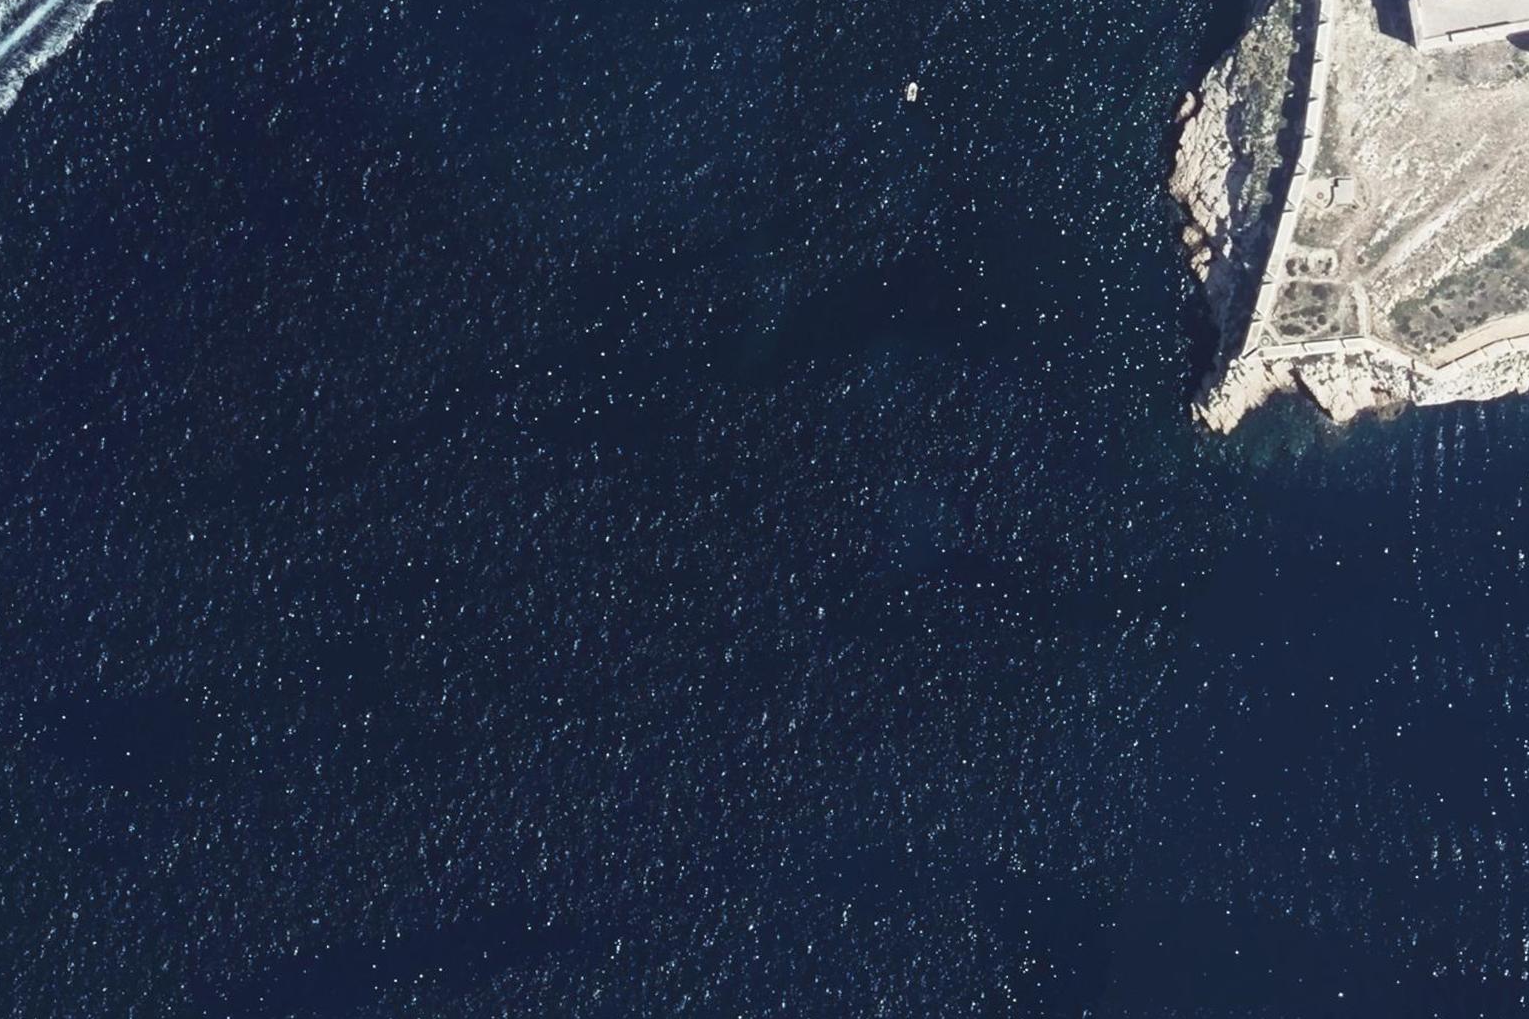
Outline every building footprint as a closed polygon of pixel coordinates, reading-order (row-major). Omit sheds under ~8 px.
[(1413,42),(1528,23),(1528,0),(1405,0),(1413,42)]
